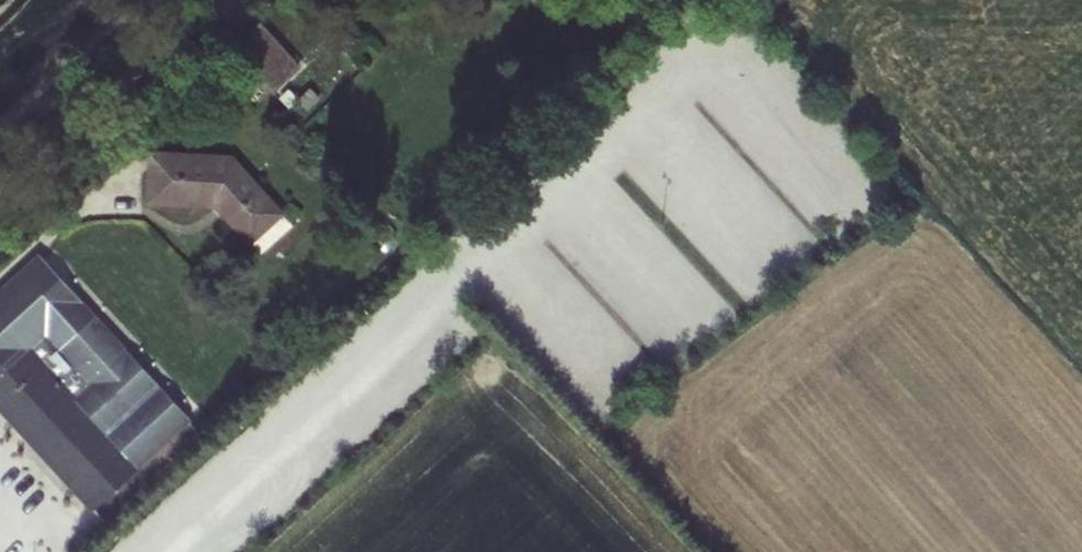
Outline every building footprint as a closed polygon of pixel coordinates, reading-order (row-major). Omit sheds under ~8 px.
[(262,18),(236,42),(279,87),(305,63),(262,18)] [(221,164),(142,162),(142,205),(206,207),(240,241),(269,215),(221,164)] [(30,267),(0,294),(0,335),(51,289),(30,267)] [(51,289),(0,335),(0,427),(21,449),(69,405),(63,398),(80,382),(46,344),(76,318),(51,289)] [(63,398),(69,405),(117,363),(76,318),(46,344),(80,382),(63,398)] [(175,426),(117,363),(69,405),(126,469),(175,426)] [(79,513),(126,469),(69,405),(21,449),(79,513)]
